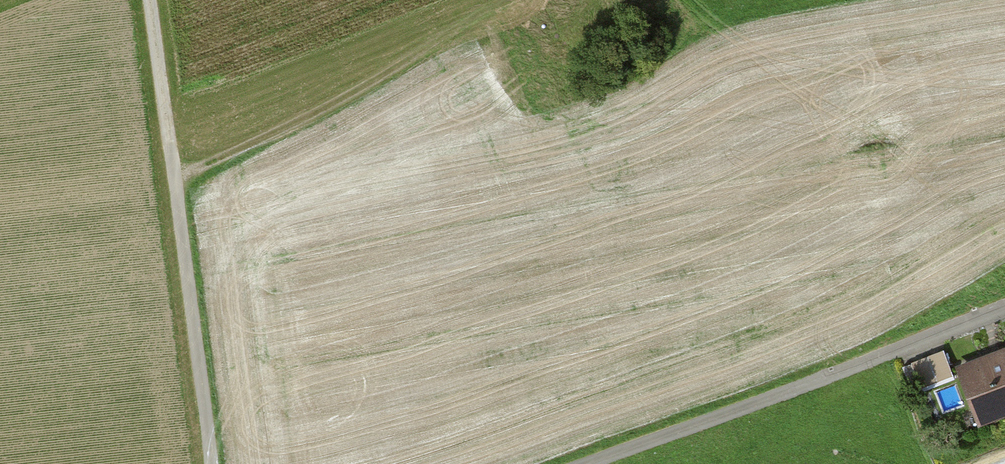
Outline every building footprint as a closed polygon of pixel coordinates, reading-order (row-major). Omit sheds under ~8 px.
[(947,349),(909,362),(918,389),(956,376),(947,349)] [(955,371),(976,423),(1004,412),(1004,352),(955,371)]
